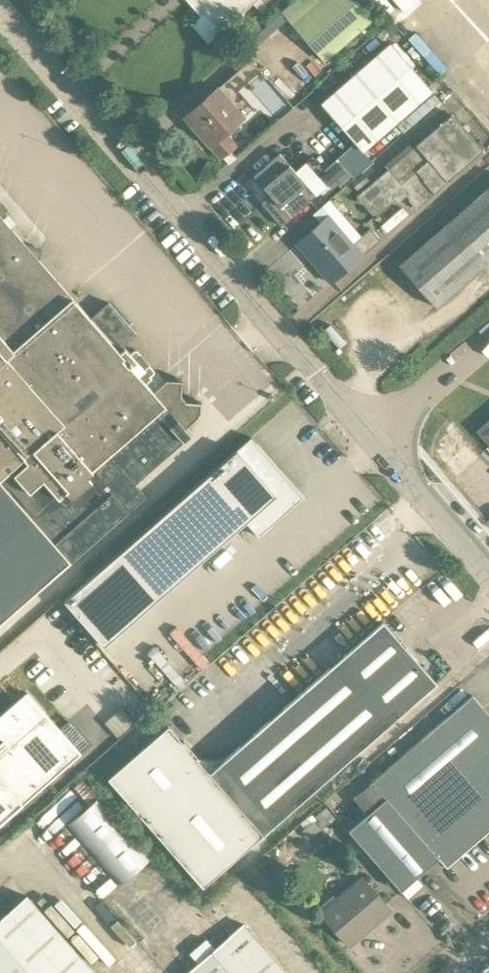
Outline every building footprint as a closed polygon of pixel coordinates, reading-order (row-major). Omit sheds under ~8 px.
[(204,12),(190,24),(207,43),(257,0),(194,0),(204,12)] [(371,21),(353,0),(294,0),(280,12),(324,63),(371,21)] [(418,0),(393,0),(404,12),(418,0)] [(361,151),(431,91),(390,43),(320,104),(354,143),(361,151)] [(239,90),(264,67),(254,57),(229,80),(239,90)] [(220,157),(235,144),(226,134),(245,117),(219,87),(185,117),(220,157)] [(416,208),(482,151),(451,115),(356,197),(373,218),(395,200),(397,204),(406,196),(416,208)] [(335,160),(337,162),(348,174),(353,179),(371,163),(361,151),(354,143),(335,160)] [(279,154),(253,176),(271,198),(263,205),(280,226),(309,201),(299,189),(305,184),(279,154)] [(335,186),(348,174),(337,162),(324,174),(335,186)] [(358,189),(368,180),(362,173),(352,182),(358,189)] [(399,267),(434,307),(488,259),(488,187),(399,267)] [(353,243),(329,216),(296,244),(330,283),(363,255),(363,254),(380,240),(370,228),(353,243)] [(90,319),(118,351),(136,335),(109,303),(90,319)] [(488,449),(488,419),(474,432),(488,449)] [(251,438),(114,557),(154,602),(245,522),(259,537),(280,519),(276,514),(285,506),(289,511),(304,498),(251,438)] [(351,649),(406,712),(437,685),(382,622),(351,649)] [(406,712),(351,649),(300,694),(354,756),(406,712)] [(0,751),(0,825),(81,754),(59,729),(27,693),(0,717),(0,738),(2,741),(6,746),(0,751)] [(354,756),(299,694),(256,732),(310,793),(354,756)] [(488,831),(488,714),(472,695),(372,782),(386,798),(349,830),(401,891),(439,858),(447,867),(488,831)] [(118,738),(135,723),(121,708),(104,723),(118,738)] [(66,725),(85,748),(95,740),(76,717),(66,725)] [(262,834),(209,773),(195,758),(197,756),(183,741),(182,742),(167,726),(107,778),(201,887),(262,834)] [(310,793),(256,732),(209,773),(262,834),(310,793)] [(98,798),(68,824),(121,884),(151,857),(98,798)] [(325,826),(335,818),(326,807),(316,815),(325,826)] [(312,822),(304,829),(302,830),(309,838),(319,829),(313,821),(312,822)] [(350,946),(391,910),(362,877),(321,913),(350,946)] [(27,895),(0,919),(0,972),(95,972),(27,895)] [(244,923),(214,949),(198,964),(188,972),(288,972),(244,923)] [(198,964),(214,949),(206,940),(190,954),(198,964)]
